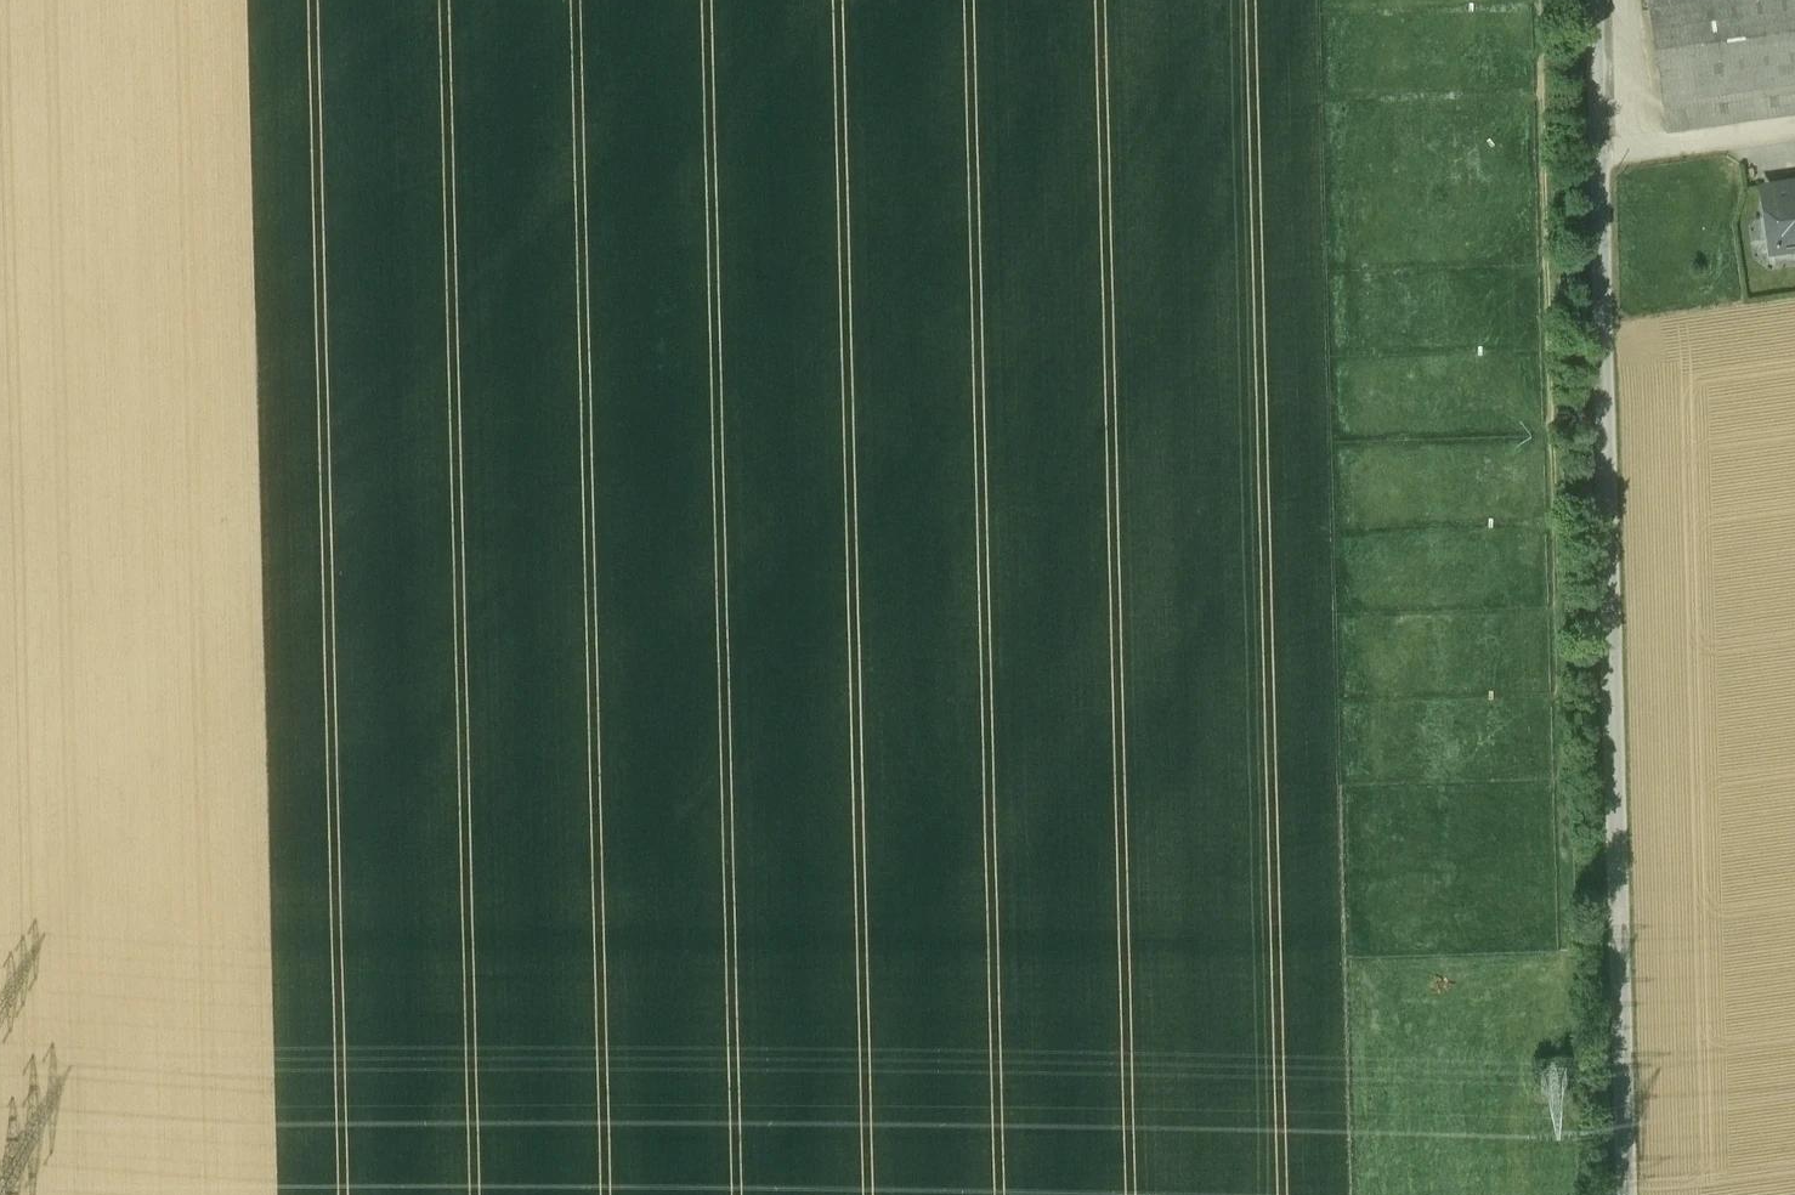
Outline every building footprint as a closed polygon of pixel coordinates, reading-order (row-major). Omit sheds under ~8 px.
[(1666,127),(1794,109),(1794,0),(1648,0),(1666,127)] [(1792,185),(1787,181),(1770,184),(1773,206),(1766,208),(1770,240),(1782,249),(1794,247),(1794,185),(1792,185)]
